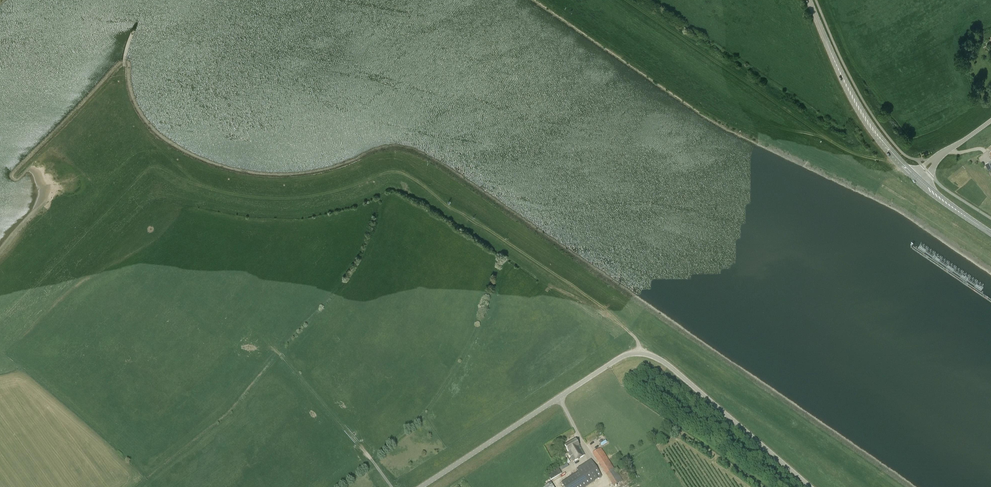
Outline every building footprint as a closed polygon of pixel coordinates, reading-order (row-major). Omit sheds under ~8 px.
[(579,447),(575,440),(564,446),(569,454),(573,462),(584,455),(579,447)] [(613,486),(623,481),(615,468),(614,469),(601,448),(592,453),(613,486)] [(570,462),(566,456),(563,458),(565,461),(558,465),(561,471),(568,467),(567,464),(570,462)] [(579,467),(576,469),(578,472),(561,483),(564,486),(586,486),(602,477),(591,459),(579,466),(579,467)] [(560,470),(549,475),(551,479),(562,474),(560,470)]
